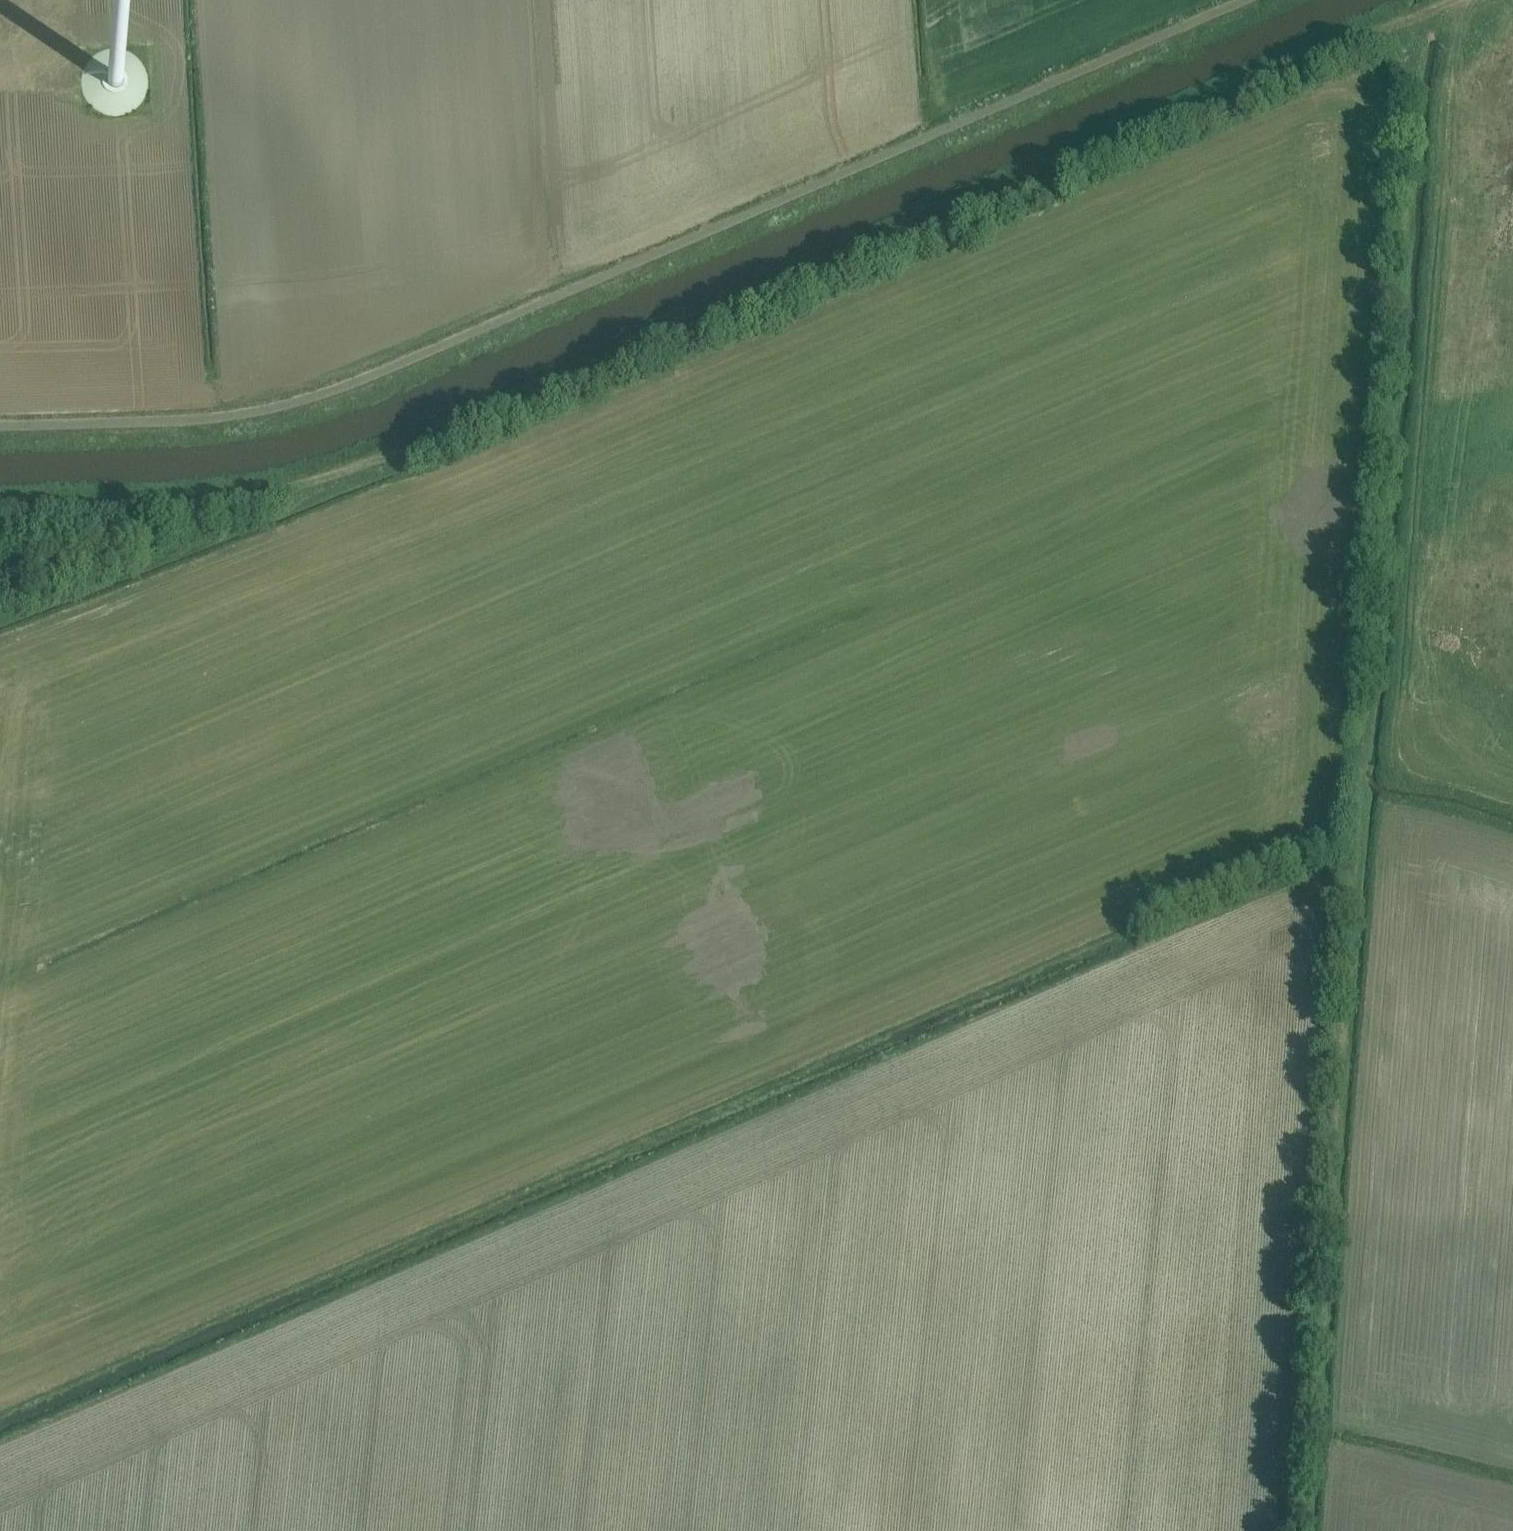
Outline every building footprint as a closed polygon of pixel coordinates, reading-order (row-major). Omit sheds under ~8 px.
[(105,77),(104,81),(105,85),(107,88),(110,90),(113,91),(117,91),(120,90),(123,88),(125,85),(126,81),(125,77),(123,74),(120,72),(117,70),(113,70),(110,72),(107,74),(105,77)]
